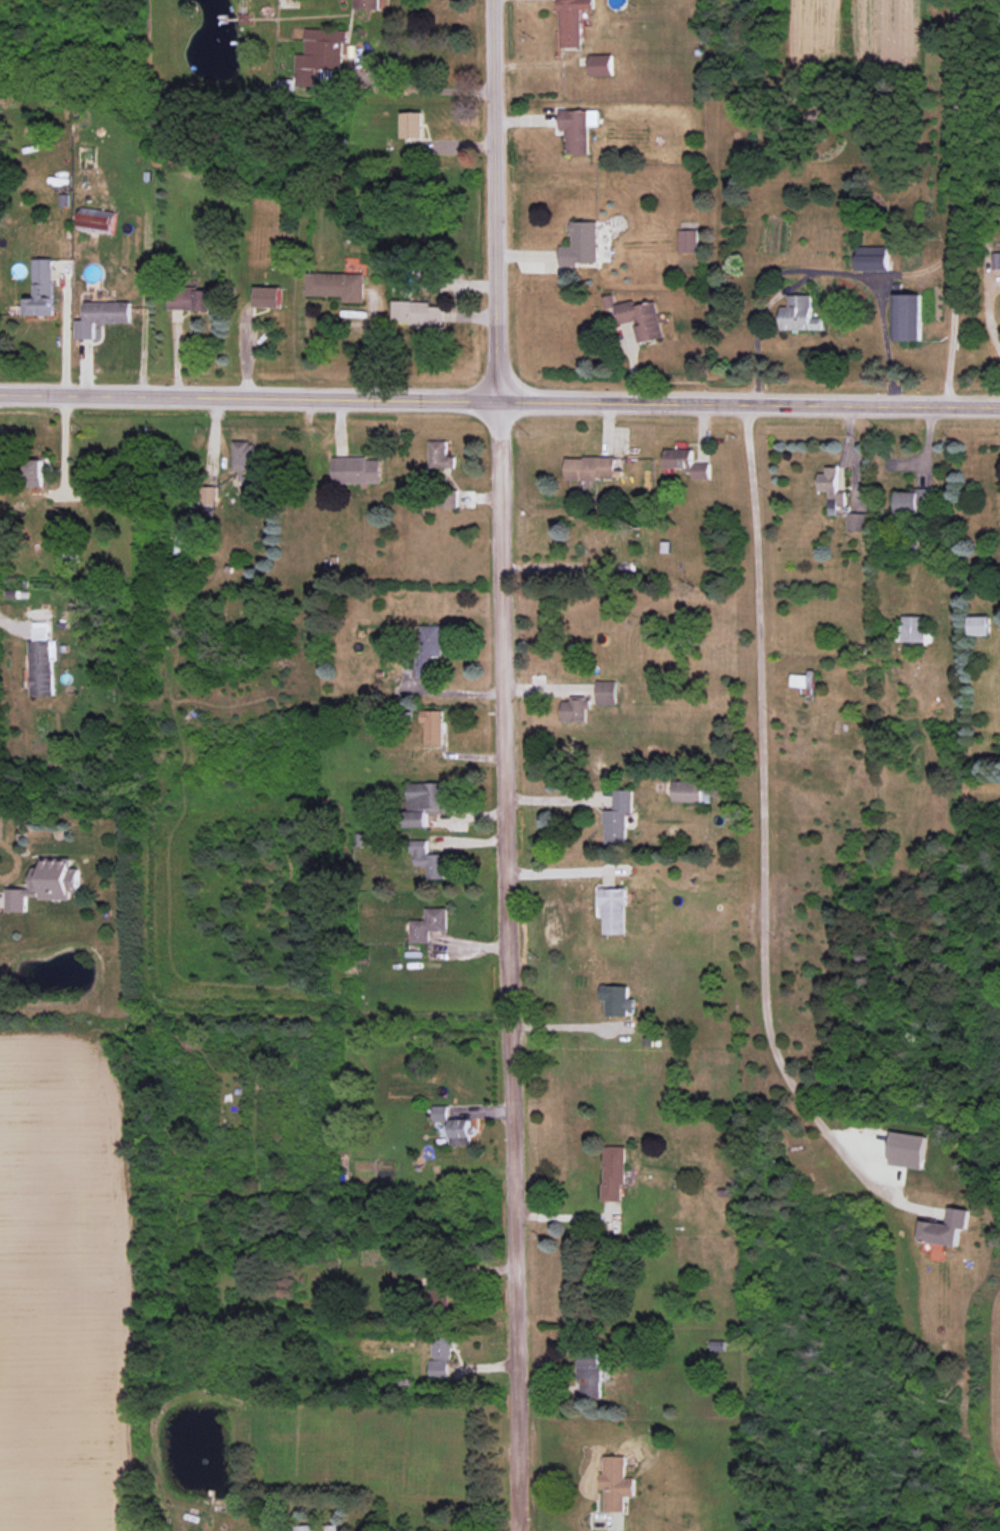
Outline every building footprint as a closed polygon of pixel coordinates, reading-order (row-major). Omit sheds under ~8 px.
[(354,9),(383,9),(383,0),(354,0),(354,9)] [(561,47),(583,47),(582,9),(595,9),(594,0),(560,0),(561,47)] [(347,30),(306,29),(305,54),(296,54),(295,86),(316,86),(316,68),(342,68),(343,41),(347,41),(347,30)] [(614,76),(613,54),(591,55),(591,76),(614,76)] [(589,154),(589,110),(560,109),(560,130),(567,130),(567,154),(589,154)] [(424,112),(402,112),(402,139),(424,139),(424,112)] [(115,234),(117,211),(82,208),(80,231),(115,234)] [(598,221),(572,222),(572,246),(561,246),(561,266),(579,266),(579,262),(599,262),(598,221)] [(698,252),(698,230),(679,230),(680,252),(698,252)] [(889,247),(858,246),(858,270),(889,271),(889,247)] [(992,253),(992,269),(999,269),(999,253),(992,253)] [(53,258),(33,259),(34,298),(25,298),(26,315),(54,315),(53,258)] [(344,296),(344,302),(365,302),(365,273),(308,273),(308,296),(344,296)] [(255,307),(282,307),(282,287),(256,286),(255,307)] [(212,310),(213,290),(170,289),(169,310),(212,310)] [(920,294),(893,294),(894,341),(921,341),(920,294)] [(663,337),(656,301),(635,305),(634,300),(616,304),(614,295),(604,297),(607,312),(616,310),(619,325),(635,322),(639,342),(663,337)] [(812,295),(789,295),(789,306),(782,306),(782,330),(822,330),(822,317),(812,318),(812,295)] [(76,339),(95,339),(95,323),(131,323),(131,301),(86,301),(86,320),(76,320),(76,339)] [(443,324),(444,306),(431,306),(431,302),(395,301),(395,323),(443,324)] [(430,468),(455,468),(455,456),(447,456),(447,440),(430,441),(430,468)] [(254,470),(255,441),(234,441),(233,470),(254,470)] [(711,463),(694,463),(693,449),(666,450),(667,468),(693,468),(693,479),(711,479),(711,463)] [(616,457),(566,456),(565,479),(615,480),(616,457)] [(333,458),(333,483),(381,482),(381,457),(333,458)] [(44,459),(27,459),(26,487),(43,487),(44,459)] [(819,490),(829,490),(828,514),(845,515),(845,491),(838,491),(838,467),(826,467),(825,473),(819,473),(819,490)] [(257,490),(257,476),(244,476),(244,490),(257,490)] [(216,488),(203,488),(202,504),(215,505),(216,488)] [(896,512),(932,512),(932,488),(916,488),(916,492),(896,492),(896,512)] [(867,513),(847,513),(847,531),(867,531),(867,513)] [(902,642),(926,642),(926,616),(902,616),(902,642)] [(990,635),(990,617),(970,616),(969,635),(990,635)] [(31,696),(54,695),(53,660),(58,660),(57,640),(48,640),(47,622),(33,622),(33,640),(29,640),(31,696)] [(443,625),(419,626),(420,677),(436,677),(435,659),(444,659),(443,625)] [(617,704),(617,681),(597,681),(597,704),(617,704)] [(563,701),(563,722),(587,722),(587,709),(591,709),(591,696),(570,697),(570,701),(563,701)] [(425,745),(443,744),(442,710),(420,710),(421,722),(424,722),(425,745)] [(703,802),(703,781),(674,781),(673,802),(703,802)] [(446,782),(407,783),(408,827),(427,827),(427,812),(447,812),(446,782)] [(604,844),(627,844),(627,812),(633,812),(633,790),(614,789),(613,810),(605,810),(604,844)] [(427,879),(446,878),(445,854),(428,854),(427,840),(410,840),(410,853),(415,853),(415,866),(427,865),(427,879)] [(33,889),(7,889),(7,911),(27,912),(28,898),(72,899),(72,891),(80,891),(80,868),(71,868),(72,859),(42,858),(42,867),(33,867),(33,889)] [(627,933),(626,888),(602,888),(602,933),(627,933)] [(447,930),(447,907),(425,908),(425,920),(410,920),(411,943),(430,943),(430,931),(447,930)] [(606,1014),(635,1014),(635,999),(629,998),(629,985),(602,985),(601,1001),(606,1001),(606,1014)] [(448,1106),(433,1106),(433,1121),(448,1121),(448,1106)] [(470,1119),(450,1119),(451,1145),(471,1145),(470,1119)] [(888,1165),(923,1169),(927,1135),(892,1132),(888,1165)] [(603,1201),(624,1201),(625,1146),(603,1146),(603,1201)] [(971,1210),(951,1207),(948,1223),(924,1220),(921,1241),(959,1247),(962,1228),(968,1229),(971,1210)] [(429,1277),(428,1304),(450,1305),(451,1271),(421,1270),(421,1277),(429,1277)] [(449,1376),(449,1359),(455,1358),(454,1332),(432,1333),(433,1360),(429,1360),(430,1376),(449,1376)] [(581,1398),(602,1397),(601,1377),(609,1377),(609,1370),(602,1370),(601,1351),(579,1352),(581,1398)] [(627,1456),(603,1456),(603,1490),(606,1490),(606,1512),(626,1512),(626,1497),(636,1497),(636,1477),(626,1477),(627,1456)] [(346,1520),(323,1521),(324,1530),(346,1530),(346,1520)]
